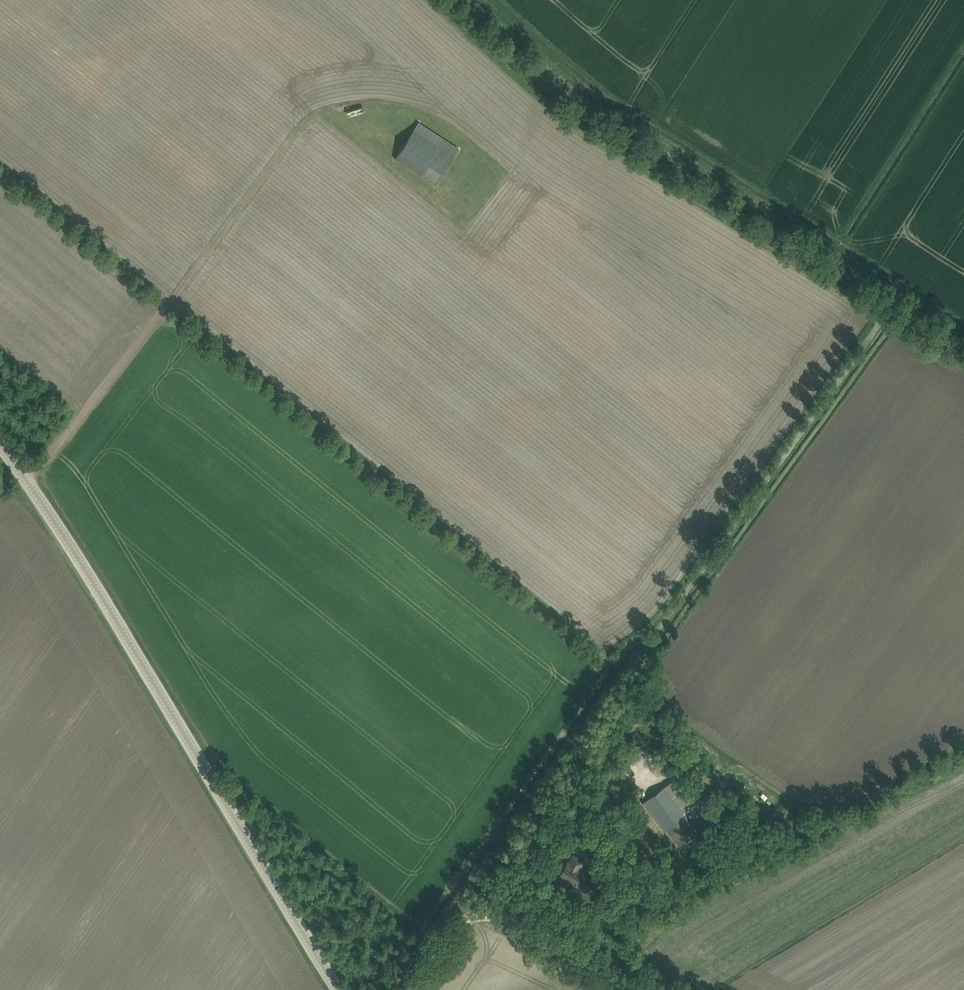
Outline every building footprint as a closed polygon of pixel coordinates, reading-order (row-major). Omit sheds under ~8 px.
[(437,184),(460,146),(418,121),(395,159),(437,184)] [(677,776),(643,802),(663,829),(665,828),(678,846),(697,831),(685,815),(699,805),(677,776)] [(586,892),(594,877),(580,869),(585,861),(573,854),(568,862),(559,876),(586,892)] [(598,896),(591,900),(596,908),(603,904),(598,896)]
